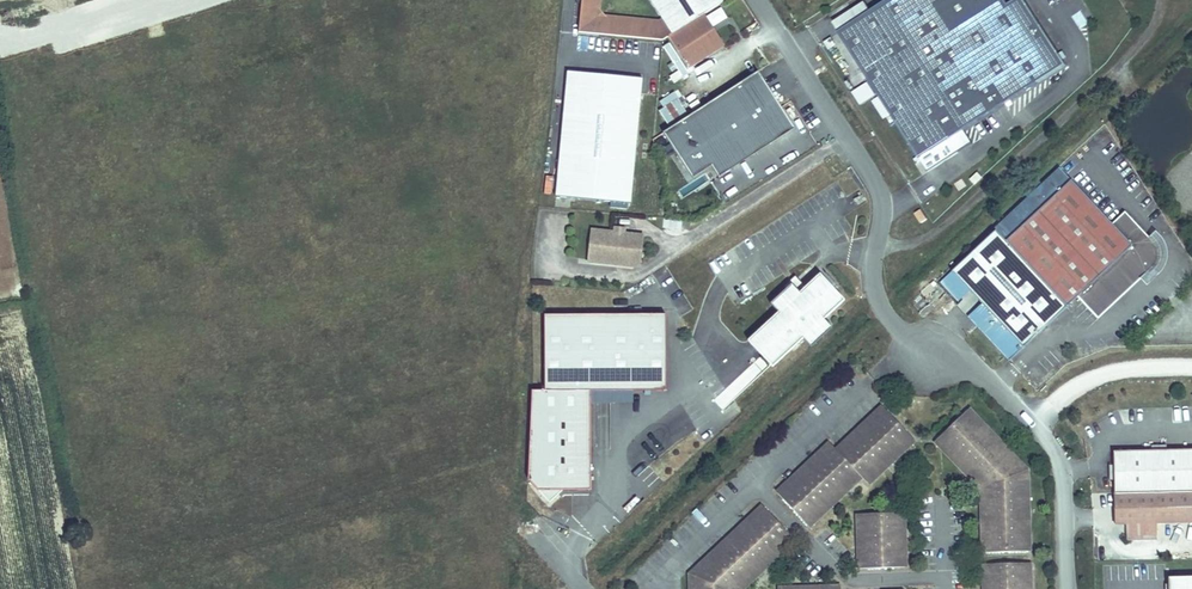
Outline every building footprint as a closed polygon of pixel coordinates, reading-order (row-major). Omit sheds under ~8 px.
[(577,33),(663,42),(724,1),(724,0),(652,0),(664,19),(660,21),(607,16),(601,8),(601,0),(581,0),(577,33)] [(1031,0),(884,0),(841,30),(865,67),(932,166),(968,142),(961,130),(968,125),(1069,57),(1031,0)] [(727,43),(707,13),(699,18),(719,48),(727,43)] [(719,48),(699,18),(671,36),(692,66),(719,48)] [(865,67),(841,30),(825,40),(851,77),(865,67)] [(642,77),(567,69),(554,195),(629,202),(642,77)] [(757,73),(682,121),(718,179),(793,129),(757,73)] [(1082,293),(1089,300),(1091,303),(1102,315),(1159,261),(1161,256),(1161,252),(1160,248),(1159,243),(1126,208),(1112,221),(1057,163),(998,226),(942,278),(1014,359),(1082,293)] [(921,210),(916,213),(922,223),(927,220),(921,210)] [(613,232),(591,230),(587,260),(641,266),(643,236),(624,233),(626,228),(614,227),(613,232)] [(813,343),(834,323),(825,314),(845,296),(820,269),(797,292),(789,283),(771,300),(780,309),(750,337),(775,363),(805,334),(813,343)] [(657,396),(657,323),(541,324),(537,396),(589,398),(588,409),(628,408),(628,396),(657,396)] [(781,495),(812,527),(864,476),(871,483),(916,439),(885,407),(840,451),(833,444),(781,495)] [(965,408),(933,440),(981,488),(984,551),(1029,549),(1025,469),(965,408)] [(1167,446),(1153,447),(1115,448),(1116,491),(1191,488),(1191,446),(1167,446)] [(1116,491),(1117,521),(1133,520),(1133,536),(1158,535),(1158,520),(1191,518),(1191,488),(1116,491)] [(762,504),(690,575),(690,588),(739,588),(793,536),(762,504)] [(904,509),(858,511),(861,566),(906,564),(904,509)] [(985,562),(986,588),(1032,588),(1030,560),(985,562)] [(1170,588),(1191,588),(1191,573),(1169,574),(1170,588)]
